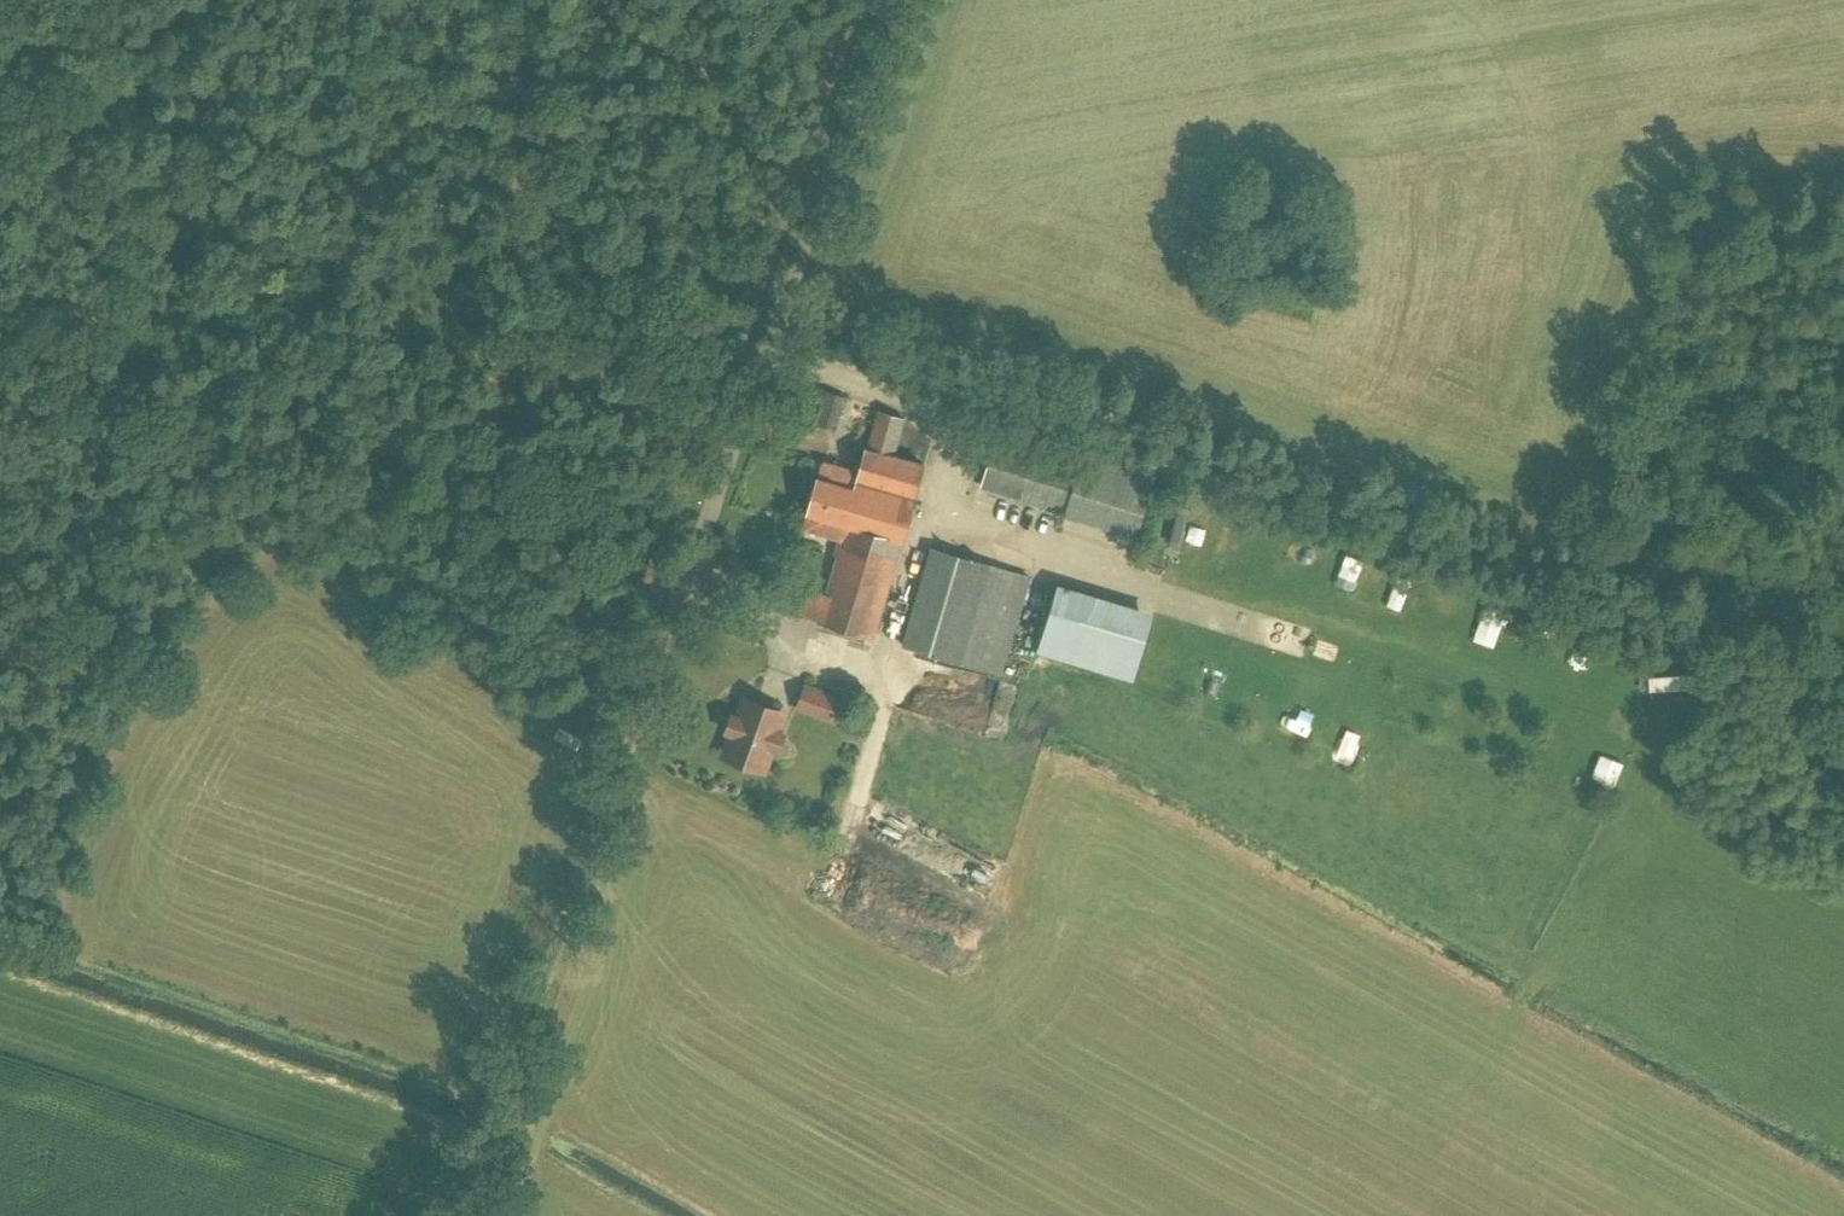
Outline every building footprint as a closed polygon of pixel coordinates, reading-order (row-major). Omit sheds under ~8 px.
[(893,456),(904,418),(879,412),(869,449),(866,448),(859,472),(824,462),(820,478),(818,478),(808,512),(810,512),(805,528),(842,539),(826,593),(808,588),(800,614),(818,620),(818,621),(874,637),(893,572),(894,572),(902,542),(903,542),(914,506),(913,505),(924,465),(893,456)] [(1067,512),(1085,451),(1002,425),(983,487),(1067,512)] [(1001,674),(1029,577),(946,552),(930,547),(901,644),(918,649),(1001,674)] [(1133,681),(1154,611),(1057,583),(1036,652),(1133,681)] [(835,725),(845,697),(804,683),(794,710),(835,725)] [(777,732),(782,716),(745,702),(739,718),(735,717),(729,731),(734,733),(727,753),(764,766),(771,746),(776,748),(781,733),(777,732)]
